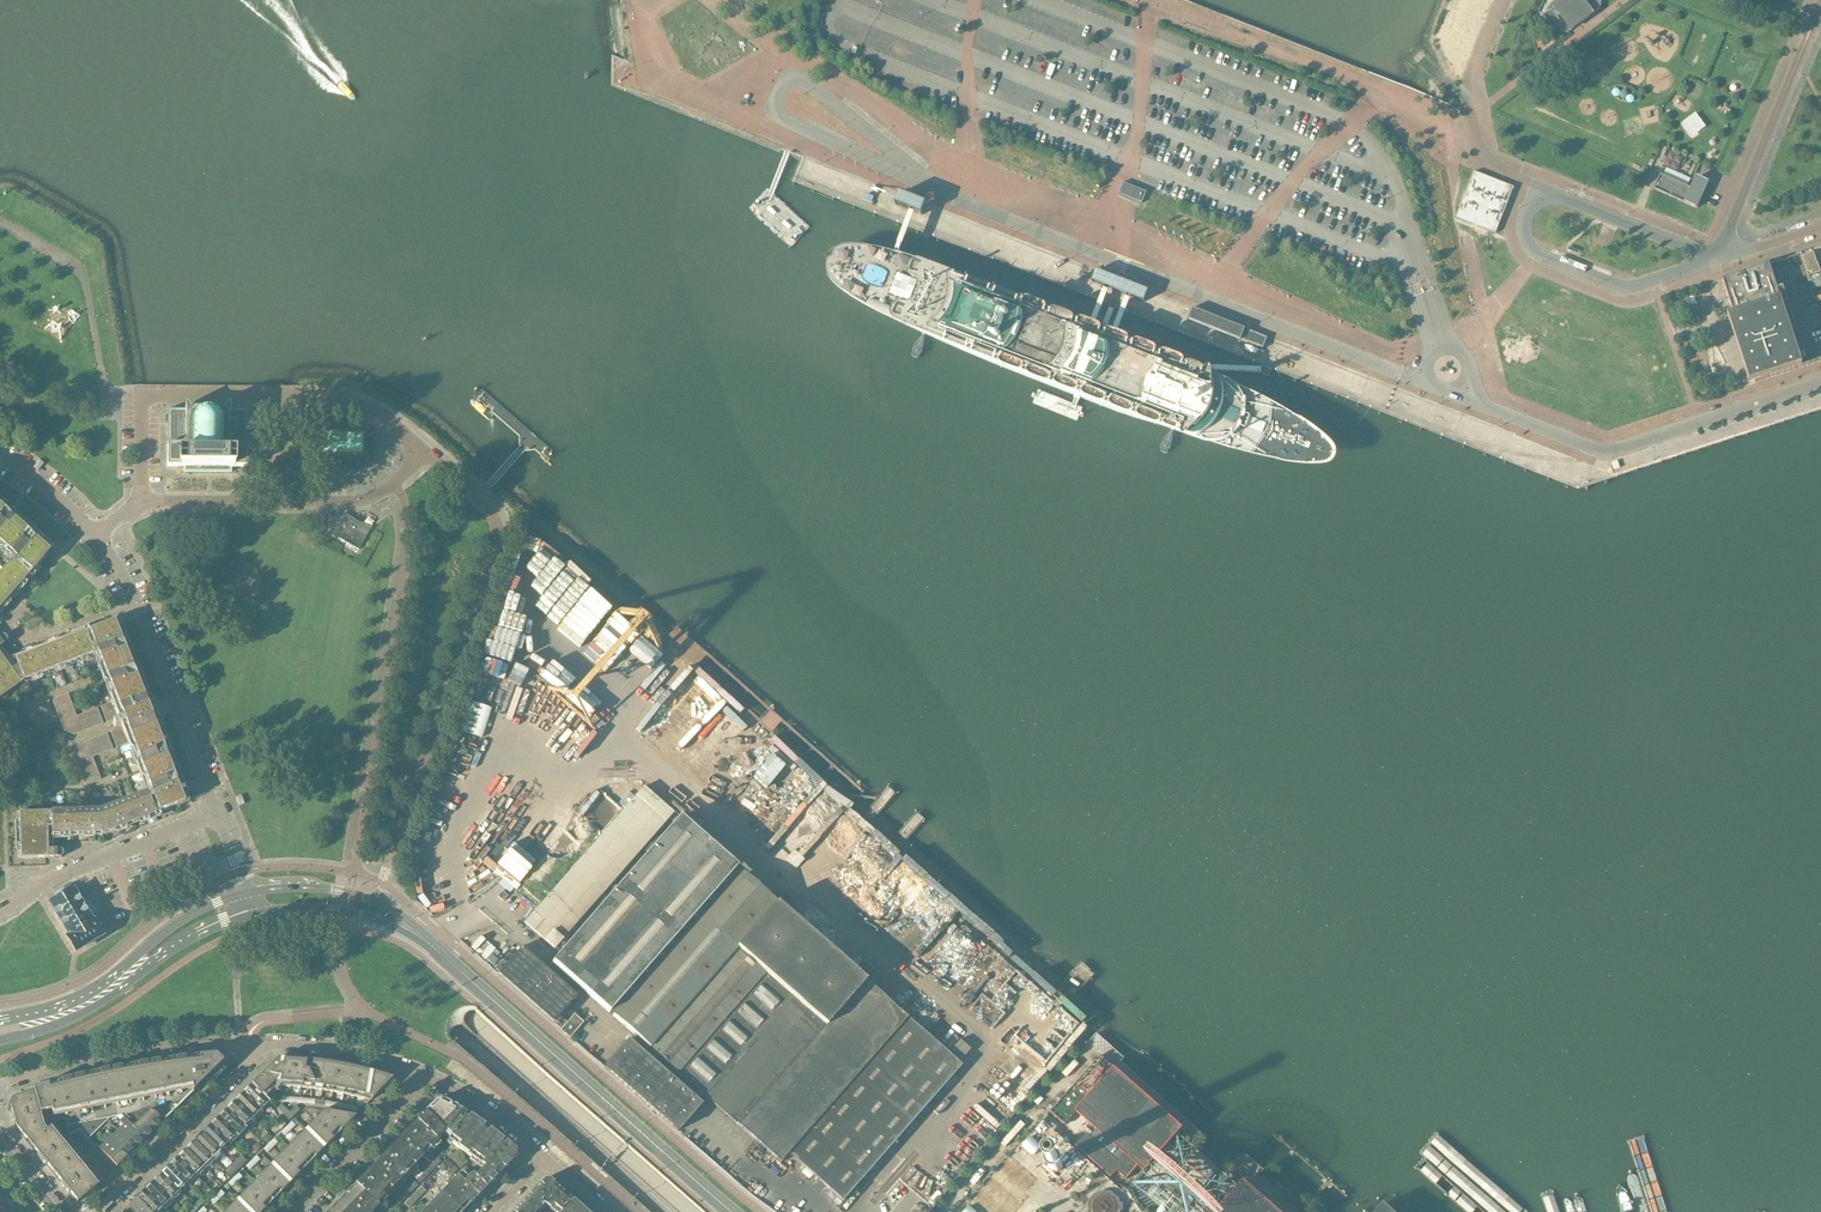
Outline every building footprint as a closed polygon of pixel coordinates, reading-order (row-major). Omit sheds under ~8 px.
[(1549,8),(1546,30),(1568,33),(1598,10),(1600,8),(1601,0),(1559,0),(1549,8)] [(1448,215),(1440,235),(1487,254),(1494,237),(1513,187),(1474,172),(1456,218),(1454,217),(1448,215)] [(1660,175),(1656,184),(1654,189),(1697,208),(1709,182),(1698,177),(1692,189),(1660,175)] [(1131,198),(1135,188),(1123,183),(1119,193),(1131,198)] [(1142,202),(1141,203),(1142,203),(1147,192),(1146,192),(1135,188),(1131,198),(1142,202)] [(912,198),(899,194),(895,205),(908,210),(922,215),(926,204),(923,203),(912,198)] [(1197,367),(1114,335),(1103,331),(1091,326),(951,272),(920,260),(908,257),(897,254),(885,250),(875,248),(864,246),(856,246),(849,246),(842,246),(836,249),(832,252),(828,257),(826,265),(826,273),(829,279),(833,283),(838,288),(844,293),(854,299),(865,306),(875,312),(884,316),(895,321),(926,334),(1078,396),(1186,437),(1198,441),(1243,454),(1287,465),(1317,467),(1330,465),(1336,459),(1335,449),(1327,439),(1304,422),(1261,397),(1223,377),(1212,373),(1197,367)] [(1812,251),(1820,276),(1820,248),(1812,251)] [(1820,276),(1812,251),(1800,255),(1809,283),(1820,280),(1820,278),(1820,276)] [(1769,265),(1722,280),(1733,313),(1727,315),(1749,382),(1755,380),(1802,365),(1799,356),(1803,355),(1781,287),(1777,288),(1769,265)] [(1144,302),(1148,291),(1117,278),(1096,270),(1092,282),(1107,288),(1117,292),(1120,293),(1129,296),(1144,302)] [(1192,308),(1188,319),(1263,349),(1267,337),(1192,308)] [(247,444),(247,423),(247,410),(168,409),(168,443),(168,444),(167,444),(166,445),(166,446),(167,446),(171,446),(171,452),(170,452),(169,453),(168,453),(168,454),(168,467),(178,468),(185,468),(185,471),(185,473),(230,473),(229,469),(237,468),(238,468),(239,465),(242,465),(245,465),(246,468),(247,468),(247,455),(247,454),(246,453),(245,453),(244,453),(244,447),(248,447),(249,446),(249,445),(248,445),(248,444),(247,444)] [(317,431),(310,431),(309,431),(309,432),(308,432),(308,433),(308,451),(308,452),(309,453),(310,453),(317,453),(317,455),(327,455),(327,463),(327,464),(328,465),(328,466),(329,466),(329,467),(330,467),(331,467),(332,468),(333,467),(334,467),(335,467),(336,466),(336,465),(337,464),(337,463),(337,461),(341,461),(357,461),(358,464),(359,464),(361,464),(363,463),(364,462),(365,461),(366,459),(367,458),(368,456),(368,454),(368,453),(364,453),(364,442),(364,432),(362,432),(362,430),(317,430),(317,431)] [(38,460),(33,467),(38,471),(43,464),(38,460)] [(1613,470),(1619,468),(1617,461),(1611,463),(1613,470)] [(0,507),(0,544),(15,557),(32,572),(50,551),(0,507)] [(368,527),(343,512),(342,513),(342,526),(336,537),(356,548),(368,527)] [(592,614),(608,594),(534,534),(518,553),(592,614)] [(32,572),(15,557),(12,560),(12,559),(11,560),(0,573),(0,609),(32,572)] [(185,802),(136,676),(115,620),(89,630),(97,650),(116,701),(122,716),(112,720),(116,730),(126,726),(132,742),(151,791),(160,812),(185,802)] [(71,663),(94,654),(93,652),(97,650),(89,630),(16,659),(18,665),(12,670),(0,653),(0,698),(25,681),(71,663)] [(8,639),(5,635),(2,635),(0,637),(0,646),(3,650),(9,645),(6,642),(7,642),(8,639)] [(68,694),(52,700),(64,731),(74,735),(103,724),(97,708),(76,716),(68,694)] [(116,701),(101,706),(101,707),(107,722),(112,720),(122,716),(116,701)] [(467,701),(457,729),(481,738),(491,709),(467,701)] [(44,703),(36,706),(37,709),(47,714),(50,713),(47,705),(44,703)] [(126,726),(116,730),(111,732),(117,748),(132,742),(126,726)] [(78,745),(74,754),(85,785),(101,779),(92,757),(113,749),(107,734),(78,745)] [(729,811),(749,827),(753,822),(757,826),(762,820),(765,822),(789,792),(771,779),(782,765),(786,768),(796,755),(781,743),(729,811)] [(629,777),(620,787),(632,798),(641,789),(629,777)] [(524,923),(554,949),(673,813),(643,787),(524,923)] [(109,831),(132,822),(160,812),(151,791),(147,792),(147,791),(101,809),(19,812),(21,859),(49,858),(48,849),(48,828),(52,827),(52,835),(102,833),(109,831)] [(241,796),(236,798),(239,806),(244,804),(241,796)] [(739,871),(679,819),(552,963),(610,1014),(611,1014),(613,1016),(740,871),(739,871)] [(63,855),(63,851),(61,849),(48,849),(49,858),(61,857),(63,855)] [(909,945),(920,955),(963,912),(903,853),(844,913),(862,931),(867,926),(886,944),(893,937),(905,949),(909,945)] [(740,871),(613,1016),(614,1016),(613,1017),(679,1075),(680,1074),(780,1162),(788,1154),(842,1201),(961,1065),(740,871)] [(93,922),(89,916),(95,912),(90,904),(85,907),(84,905),(83,906),(73,890),(65,895),(63,890),(56,894),(59,898),(51,903),(70,935),(93,922)] [(961,913),(923,957),(964,993),(988,966),(981,959),(984,955),(982,953),(985,949),(978,942),(988,931),(976,921),(974,924),(961,913)] [(76,950),(103,934),(95,921),(93,922),(70,935),(68,937),(76,950)] [(553,1023),(563,1011),(577,996),(521,947),(498,974),(553,1023)] [(561,1030),(571,1018),(563,1011),(553,1023),(561,1030)] [(570,1038),(583,1023),(574,1015),(571,1018),(561,1030),(570,1038)] [(628,1040),(604,1067),(677,1131),(701,1104),(628,1040)] [(959,1040),(950,1051),(960,1060),(970,1049),(959,1040)] [(216,1054),(187,1057),(172,1059),(158,1061),(144,1063),(130,1066),(116,1068),(103,1071),(89,1074),(75,1077),(61,1081),(33,1088),(34,1091),(40,1112),(52,1110),(53,1115),(54,1115),(54,1113),(66,1111),(66,1115),(67,1115),(67,1110),(78,1108),(79,1114),(80,1113),(79,1108),(91,1105),(92,1111),(93,1111),(92,1105),(104,1103),(105,1109),(106,1108),(105,1103),(116,1100),(117,1106),(119,1106),(117,1100),(129,1098),(130,1103),(131,1103),(130,1098),(142,1095),(143,1101),(144,1101),(143,1095),(154,1093),(155,1098),(156,1098),(155,1093),(167,1090),(168,1096),(169,1096),(168,1090),(180,1088),(181,1093),(182,1093),(181,1088),(192,1085),(195,1089),(223,1061),(216,1054)] [(1100,1056),(1050,1112),(1065,1125),(1076,1113),(1077,1113),(1089,1124),(1086,1127),(1094,1134),(1092,1138),(1087,1134),(1079,1139),(1076,1147),(1095,1164),(1111,1178),(1117,1171),(1126,1180),(1138,1167),(1144,1172),(1183,1129),(1100,1056)] [(298,1059),(284,1058),(278,1058),(252,1083),(265,1097),(276,1086),(290,1087),(302,1088),(312,1089),(322,1090),(333,1092),(342,1094),(359,1098),(370,1101),(393,1078),(380,1074),(366,1070),(348,1066),(341,1064),(327,1062),(320,1061),(306,1059),(298,1059)] [(252,1083),(244,1091),(264,1111),(272,1103),(265,1097),(252,1083)] [(44,1127),(41,1116),(40,1112),(34,1091),(13,1097),(11,1105),(12,1110),(10,1110),(14,1123),(15,1123),(17,1127),(31,1144),(47,1130),(44,1127)] [(244,1091),(236,1099),(256,1119),(264,1111),(244,1091)] [(236,1099),(228,1107),(248,1127),(256,1119),(236,1099)] [(457,1107),(442,1099),(437,1100),(426,1111),(443,1128),(452,1115),(457,1107)] [(340,1104),(320,1100),(320,1105),(336,1108),(339,1109),(340,1104)] [(281,1104),(277,1108),(289,1120),(300,1110),(296,1105),(289,1112),(281,1104)] [(356,1107),(340,1104),(339,1109),(355,1112),(356,1107)] [(228,1107),(220,1115),(239,1135),(248,1127),(228,1107)] [(467,1114),(457,1107),(452,1115),(461,1122),(467,1114)] [(142,1118),(134,1127),(144,1137),(145,1138),(163,1121),(151,1109),(142,1118)] [(324,1110),(306,1129),(289,1146),(307,1165),(343,1128),(324,1110)] [(356,1115),(336,1112),(324,1110),(343,1128),(356,1115)] [(426,1111),(418,1120),(436,1138),(443,1128),(426,1111)] [(480,1122),(471,1116),(467,1114),(461,1122),(451,1136),(448,1140),(483,1166),(505,1142),(497,1135),(489,1128),(480,1122)] [(220,1115),(212,1123),(231,1143),(239,1135),(220,1115)] [(461,1122),(452,1115),(443,1128),(451,1136),(461,1122)] [(79,1130),(87,1139),(110,1117),(67,1126),(70,1135),(79,1130)] [(144,1137),(134,1127),(123,1117),(119,1121),(123,1124),(118,1130),(136,1148),(137,1146),(145,1138),(144,1137)] [(418,1120),(387,1152),(408,1172),(439,1140),(436,1138),(418,1120)] [(292,1122),(287,1127),(290,1130),(295,1125),(292,1122)] [(212,1123),(204,1131),(223,1151),(231,1143),(212,1123)] [(74,1156),(66,1146),(51,1127),(47,1130),(31,1144),(38,1153),(37,1154),(38,1155),(46,1165),(47,1164),(54,1173),(74,1156)] [(290,1130),(287,1127),(281,1132),(285,1136),(290,1130)] [(136,1148),(118,1130),(113,1135),(109,1131),(105,1135),(126,1157),(136,1148)] [(223,1151),(204,1131),(196,1139),(215,1159),(223,1151)] [(267,1134),(262,1139),(266,1142),(270,1138),(267,1134)] [(126,1157),(105,1135),(101,1139),(105,1143),(99,1148),(117,1166),(126,1157)] [(196,1139),(187,1147),(207,1167),(215,1159),(196,1139)] [(274,1139),(269,1144),(272,1147),(277,1142),(274,1139)] [(505,1142),(483,1166),(484,1167),(475,1176),(473,1174),(471,1174),(468,1177),(462,1172),(458,1176),(478,1196),(516,1157),(516,1150),(505,1142)] [(258,1143),(252,1148),(256,1152),(262,1147),(258,1143)] [(272,1147),(269,1144),(264,1149),(267,1153),(272,1147)] [(289,1146),(280,1155),(255,1181),(273,1200),(307,1165),(289,1146)] [(187,1147),(179,1155),(198,1175),(207,1167),(187,1147)] [(460,1168),(467,1162),(463,1158),(460,1161),(450,1151),(446,1155),(460,1168)] [(387,1152),(364,1175),(356,1183),(377,1204),(408,1172),(387,1152)] [(179,1155),(171,1163),(190,1183),(198,1175),(179,1155)] [(98,1185),(90,1174),(74,1156),(54,1173),(61,1182),(60,1182),(69,1193),(70,1192),(78,1201),(98,1185)] [(256,1156),(251,1161),(255,1164),(260,1160),(256,1156)] [(420,1184),(441,1161),(438,1158),(422,1174),(417,1169),(412,1174),(417,1179),(416,1180),(420,1184)] [(455,1173),(458,1169),(448,1159),(444,1163),(455,1173)] [(251,1161),(246,1166),(249,1170),(255,1164),(251,1161)] [(171,1163),(163,1171),(182,1191),(190,1183),(171,1163)] [(163,1171),(154,1180),(174,1199),(182,1191),(163,1171)] [(239,1173),(234,1178),(237,1182),(242,1177),(239,1173)] [(458,1176),(457,1176),(442,1192),(463,1211),(478,1196),(458,1176)] [(234,1178),(228,1183),(232,1187),(237,1182),(234,1178)] [(549,1179),(544,1179),(524,1200),(537,1211),(543,1204),(553,1211),(561,1211),(572,1199),(549,1179)] [(154,1180),(146,1188),(165,1207),(174,1199),(154,1180)] [(255,1181),(224,1211),(262,1211),(273,1200),(255,1181)] [(1274,1208),(1245,1182),(1244,1181),(1217,1211),(1218,1211),(1279,1211),(1274,1208)] [(400,1197),(404,1200),(418,1185),(415,1182),(400,1197)] [(379,1206),(377,1204),(356,1183),(328,1211),(373,1211),(379,1206)] [(421,1187),(404,1204),(409,1209),(426,1191),(421,1187)] [(146,1188),(138,1196),(154,1211),(162,1211),(161,1211),(165,1207),(146,1188)] [(221,1190),(216,1195),(220,1199),(224,1194),(221,1190)] [(442,1192),(423,1211),(463,1211),(442,1192)] [(216,1195),(211,1201),(214,1204),(220,1199),(216,1195)] [(138,1196),(122,1211),(154,1211),(138,1196)] [(402,1202),(399,1198),(385,1211),(392,1211),(402,1202)] [(561,1211),(587,1211),(572,1199),(561,1211)] [(537,1211),(524,1200),(513,1211),(536,1211),(537,1211)] [(1384,1204),(1376,1211),(1393,1211),(1384,1204)]
